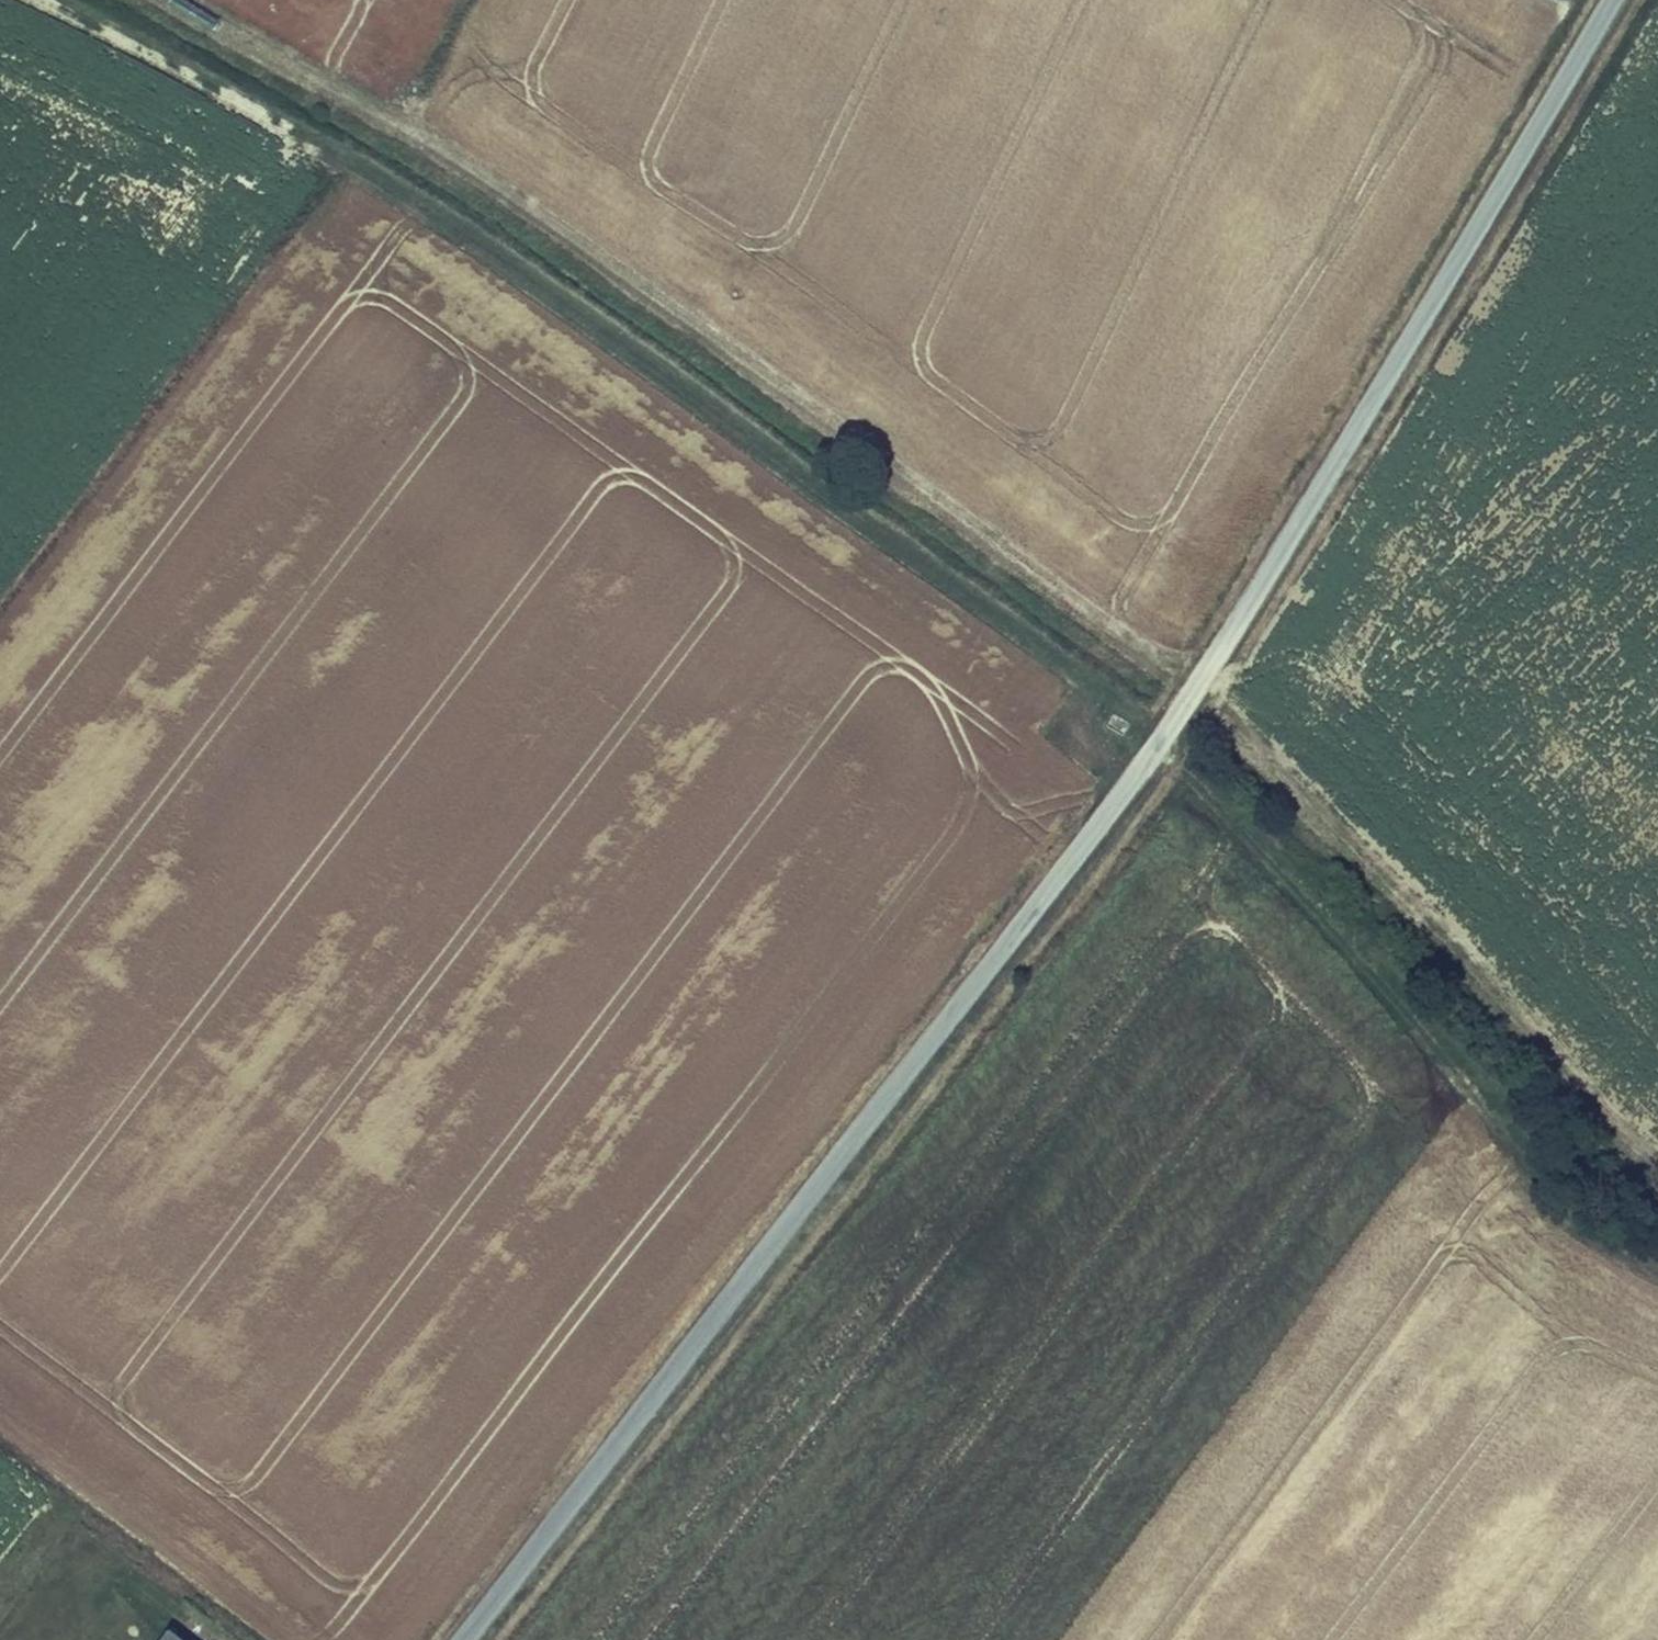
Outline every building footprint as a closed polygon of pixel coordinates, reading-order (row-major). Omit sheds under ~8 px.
[(171,1627),(161,1639),(188,1639),(171,1627)]
